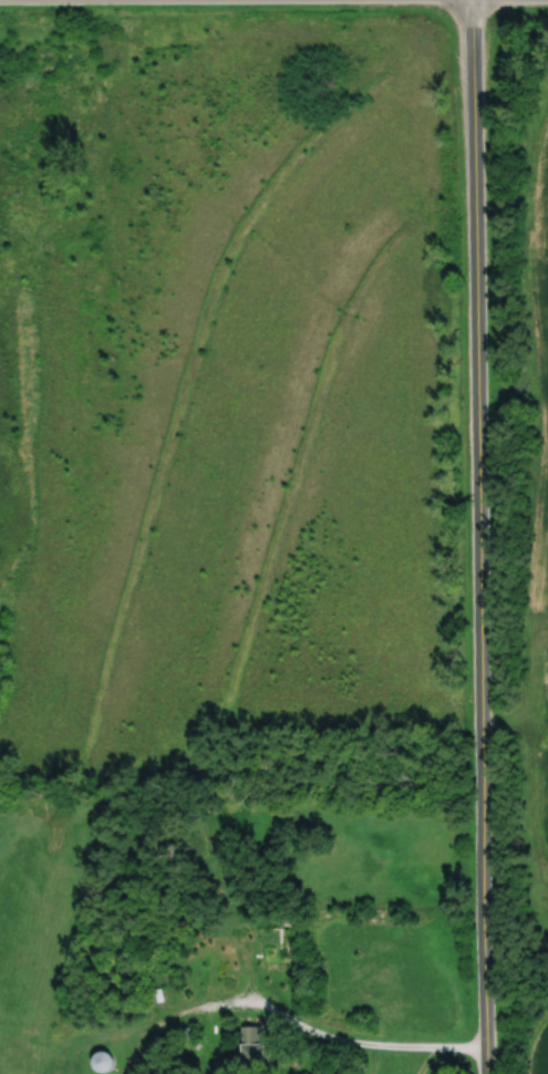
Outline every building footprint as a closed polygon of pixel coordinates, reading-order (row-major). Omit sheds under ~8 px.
[(259,1029),(242,1029),(242,1067),(263,1067),(263,1044),(259,1044),(259,1029)] [(116,1057),(101,1051),(94,1068),(109,1073),(110,1073),(116,1057)]
